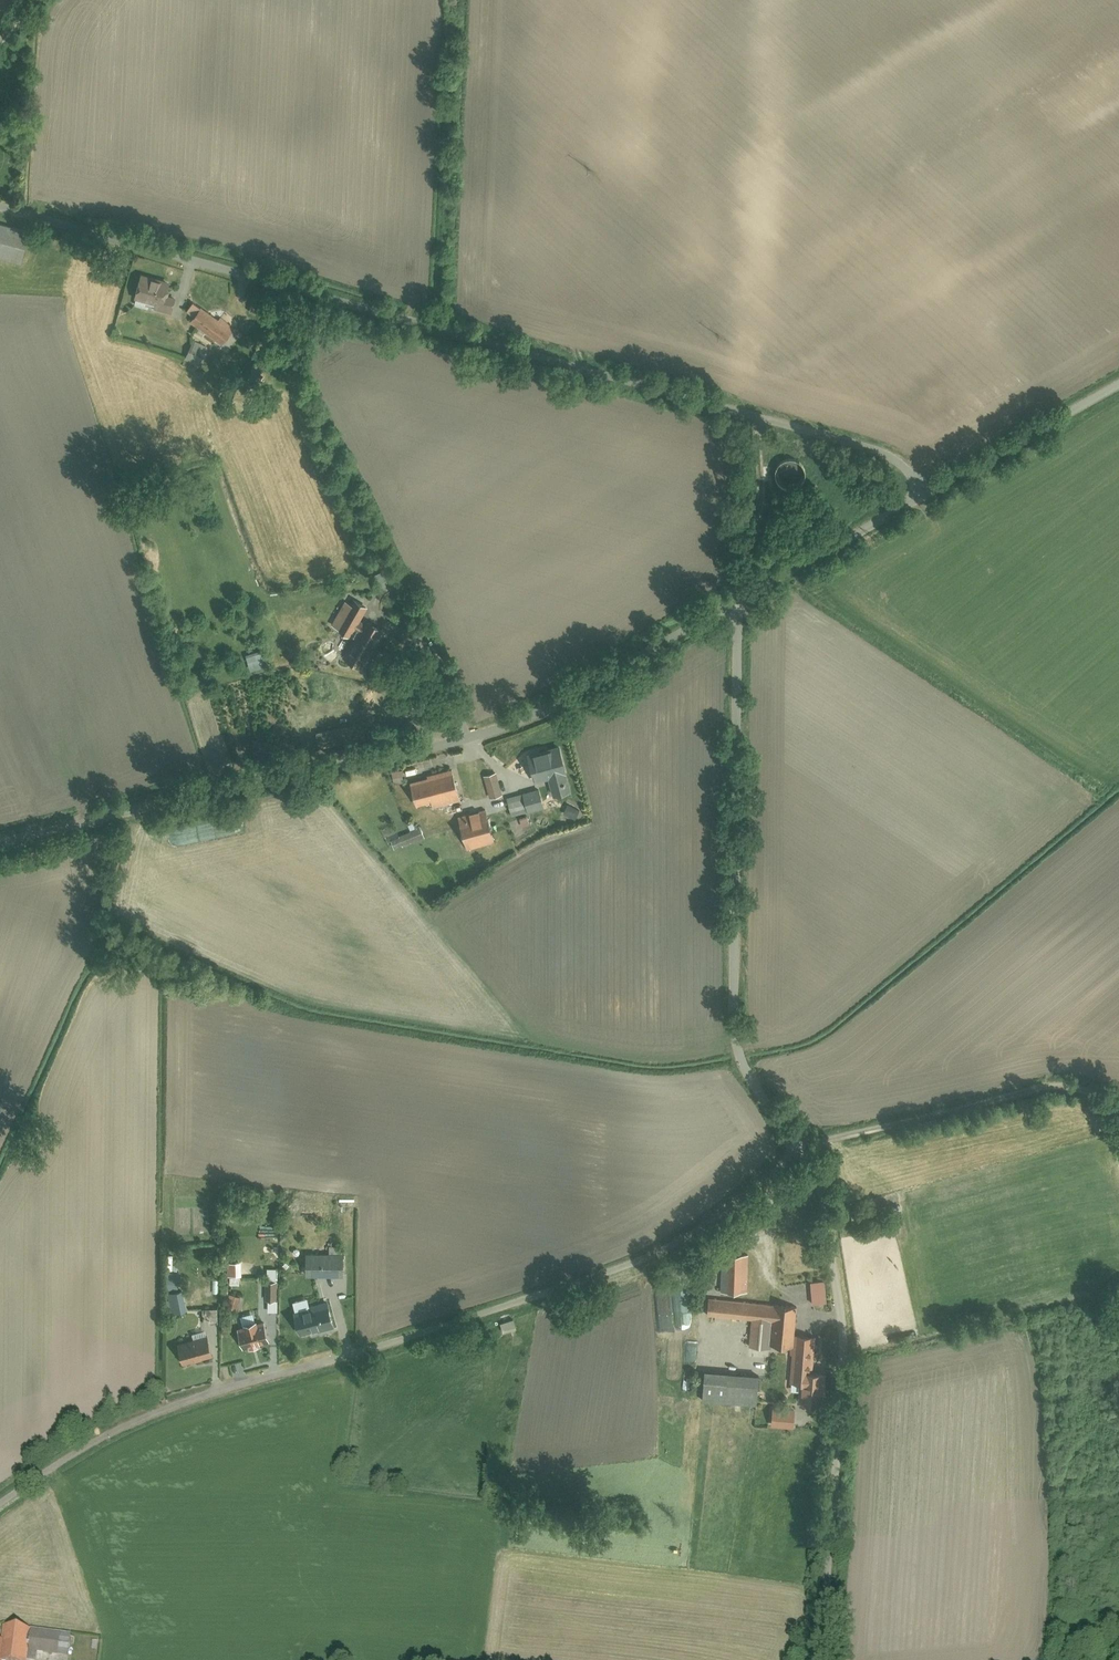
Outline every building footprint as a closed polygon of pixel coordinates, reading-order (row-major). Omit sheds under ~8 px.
[(24,263),(32,231),(0,223),(0,257),(24,263)] [(177,302),(170,300),(174,285),(144,276),(137,298),(158,304),(156,310),(173,316),(177,302)] [(204,307),(192,323),(223,346),(235,330),(204,307)] [(197,340),(187,360),(202,368),(212,348),(197,340)] [(210,379),(201,379),(201,392),(210,392),(210,379)] [(778,475),(779,479),(783,486),(793,491),(803,488),(808,481),(809,473),(805,464),(797,460),(787,461),(781,466),(778,475)] [(370,608),(356,600),(353,605),(344,600),(330,623),(340,629),(339,631),(353,639),(370,608)] [(345,662),(363,672),(385,632),(367,622),(345,662)] [(534,782),(549,779),(553,797),(572,793),(563,750),(529,757),(534,782)] [(413,782),(419,810),(462,801),(456,773),(413,782)] [(498,773),(484,777),(490,800),(504,796),(498,773)] [(510,797),(515,817),(546,810),(542,790),(510,797)] [(569,805),(565,813),(576,819),(581,811),(569,805)] [(459,818),(468,852),(499,845),(491,810),(459,818)] [(393,841),(398,852),(427,839),(423,828),(393,841)] [(270,1217),(270,1231),(278,1231),(279,1217),(270,1217)] [(308,1253),(308,1276),(347,1276),(347,1254),(308,1253)] [(722,1256),(721,1292),(749,1293),(750,1257),(722,1256)] [(167,1273),(167,1287),(180,1287),(180,1273),(167,1273)] [(267,1282),(268,1302),(280,1301),(280,1281),(267,1282)] [(813,1284),(815,1304),(829,1303),(827,1283),(813,1284)] [(173,1299),(176,1313),(184,1311),(181,1297),(173,1299)] [(709,1316),(754,1320),(751,1348),(773,1350),(774,1345),(795,1348),(797,1336),(800,1306),(711,1297),(709,1316)] [(297,1311),(303,1335),(335,1327),(330,1303),(312,1307),(311,1302),(298,1306),(299,1310),(297,1311)] [(238,1329),(244,1349),(272,1341),(266,1321),(238,1329)] [(207,1332),(194,1335),(195,1341),(181,1344),(186,1364),(215,1357),(211,1337),(208,1338),(207,1332)] [(829,1374),(816,1373),(819,1338),(797,1336),(795,1348),(792,1384),(802,1385),(800,1404),(825,1407),(829,1374)] [(707,1372),(704,1402),(759,1406),(762,1376),(707,1372)] [(774,1409),(773,1427),(796,1429),(798,1411),(774,1409)] [(31,1653),(70,1658),(73,1635),(33,1630),(31,1630),(5,1626),(3,1641),(0,1641),(0,1659),(30,1659),(31,1653)]
